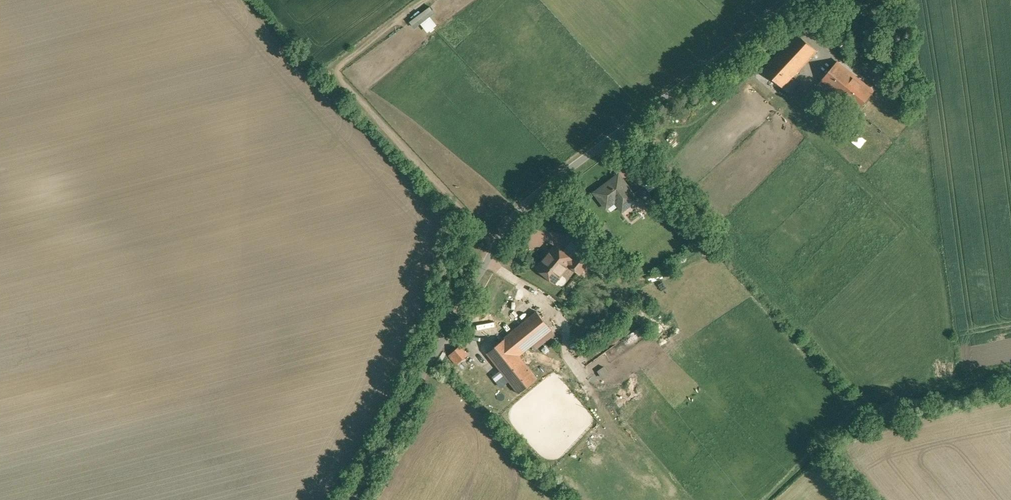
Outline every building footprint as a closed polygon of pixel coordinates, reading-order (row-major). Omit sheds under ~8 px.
[(431,5),(410,21),(416,29),(437,13),(431,5)] [(797,33),(764,70),(783,88),(792,78),(817,51),(797,33)] [(874,91),(838,61),(822,80),(857,110),(874,91)] [(803,88),(792,78),(783,88),(794,98),(803,88)] [(619,174),(596,192),(602,200),(604,199),(608,205),(615,200),(623,210),(638,199),(619,174)] [(645,185),(637,191),(648,206),(656,201),(645,185)] [(561,199),(547,210),(553,218),(567,207),(561,199)] [(556,246),(538,267),(545,273),(546,276),(550,280),(553,280),(558,274),(560,275),(570,264),(573,260),(572,259),(556,246)] [(582,248),(572,259),(573,260),(570,264),(581,273),(593,257),(582,248)] [(519,327),(487,353),(519,393),(538,378),(519,355),(552,329),(537,311),(519,327)] [(467,355),(460,346),(450,355),(457,363),(467,355)]
